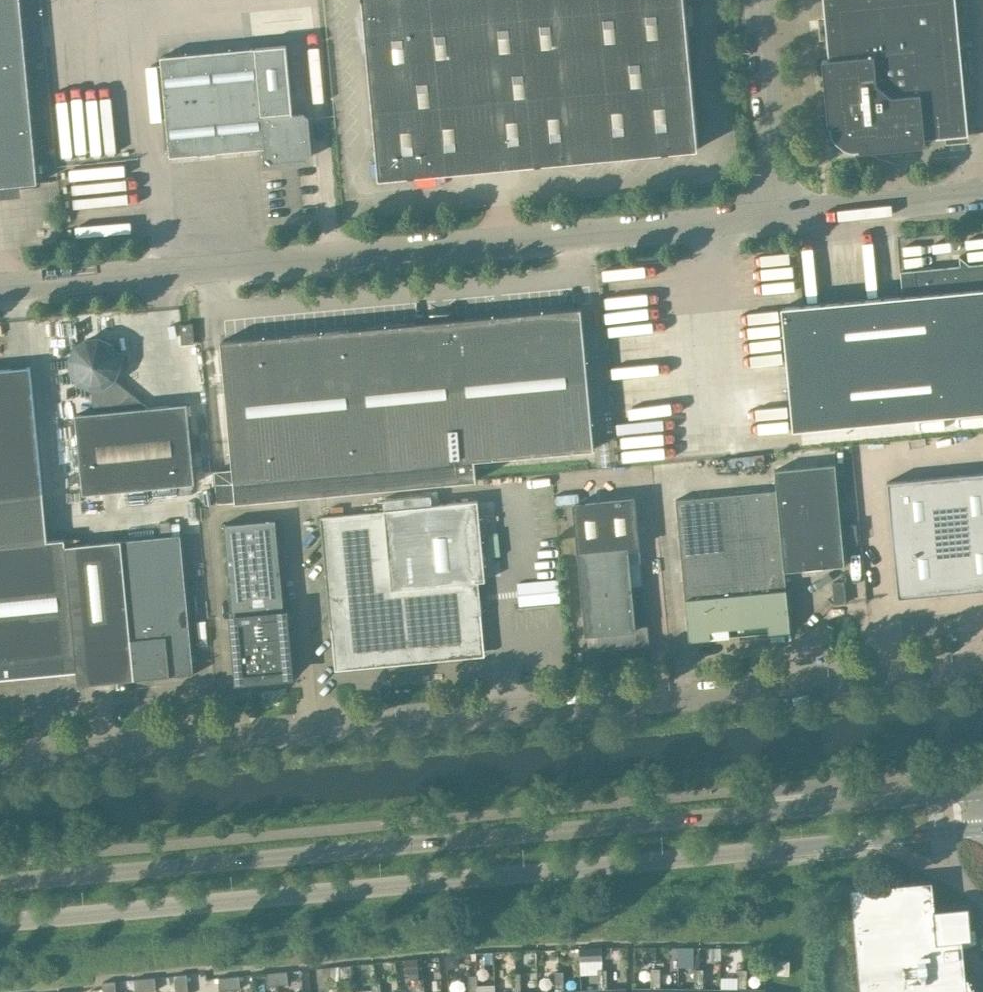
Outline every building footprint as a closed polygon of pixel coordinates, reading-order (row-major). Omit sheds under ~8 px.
[(20,0),(0,0),(0,186),(38,182),(20,0)] [(685,0),(362,0),(379,179),(699,149),(685,0)] [(956,0),(823,0),(829,59),(822,59),(828,126),(830,126),(831,133),(835,140),(844,148),(852,150),(859,150),(859,152),(925,146),(924,138),(968,134),(956,0)] [(293,115),(286,45),(161,57),(170,156),(266,147),(267,157),(272,162),(307,158),(311,153),(308,118),(303,114),(293,115)] [(130,86),(62,89),(64,155),(132,153),(130,86)] [(781,307),(793,430),(982,412),(982,263),(970,264),(959,255),(960,265),(915,269),(900,271),(903,295),(902,295),(803,305),(802,305),(781,307)] [(594,448),(581,308),(502,315),(419,323),(221,341),(236,502),(476,479),(474,459),(594,448)] [(192,324),(187,324),(180,325),(182,344),(194,343),(192,324)] [(87,332),(88,339),(86,339),(75,347),(70,358),(71,371),(79,382),(91,387),(93,412),(76,414),(83,494),(195,483),(187,403),(148,407),(114,379),(119,367),(118,354),(111,343),(99,338),(97,338),(96,332),(87,332)] [(44,497),(31,366),(0,369),(0,502),(44,497)] [(845,565),(835,465),(835,464),(772,469),(774,489),(724,495),(737,632),(738,636),(750,635),(750,631),(768,629),(769,633),(790,630),(784,570),(845,565)] [(888,481),(899,597),(982,589),(982,472),(888,481)] [(737,632),(724,495),(674,500),(689,641),(711,639),(710,635),(737,632)] [(0,502),(0,545),(48,540),(46,521),(44,497),(0,502)] [(631,588),(627,549),(639,548),(634,499),(574,505),(587,634),(599,633),(600,649),(648,644),(643,587),(631,588)] [(333,628),(336,665),(351,665),(366,665),(381,664),(396,663),(410,662),(425,660),(440,658),(455,656),(469,654),(484,651),(481,614),(482,614),(479,581),(485,580),(478,500),(384,509),(384,511),(321,517),(331,628),(333,628)] [(276,519),(224,524),(234,635),(230,635),(235,684),(296,678),(291,630),(286,630),(276,519)] [(121,540),(66,546),(65,539),(48,540),(0,545),(0,679),(77,671),(78,685),(134,679),(171,676),(194,674),(181,534),(121,540)] [(857,581),(859,601),(870,600),(868,580),(857,581)] [(832,582),(834,603),(846,602),(844,581),(832,582)] [(972,934),(969,905),(935,908),(932,881),(851,888),(861,991),(967,991),(962,939),(972,934)] [(789,974),(789,967),(789,960),(778,960),(778,974),(787,974),(789,974)] [(656,968),(652,968),(652,988),(633,988),(633,991),(656,991),(656,968)] [(678,989),(660,988),(661,968),(656,968),(656,991),(678,991),(678,989)] [(602,969),(598,970),(599,990),(582,990),(582,991),(603,991),(602,969)] [(602,969),(603,991),(626,991),(626,988),(608,989),(607,969),(602,969)] [(699,969),(695,969),(695,989),(678,989),(678,991),(699,991),(699,969)] [(721,989),(704,989),(704,969),(699,969),(699,991),(721,991),(721,989)] [(743,969),(738,969),(738,989),(721,989),(721,991),(742,991),(743,969)] [(765,990),(747,989),(747,969),(743,969),(742,991),(765,991),(765,990)] [(289,983),(288,970),(278,971),(279,984),(289,983)] [(279,984),(278,971),(267,973),(268,985),(279,984)] [(559,971),(555,972),(556,991),(545,991),(560,991),(559,971)] [(582,990),(564,991),(563,971),(559,971),(560,991),(582,991),(582,990)] [(189,984),(188,980),(188,973),(175,974),(176,985),(189,984)] [(241,988),(240,975),(230,976),(231,989),(241,988)] [(157,989),(156,976),(146,977),(147,990),(157,989)] [(231,989),(230,976),(219,977),(220,990),(231,989)] [(147,990),(146,977),(135,978),(136,991),(147,990)] [(117,990),(116,980),(103,981),(104,991),(117,990)] [(189,984),(176,985),(177,991),(189,991),(189,984)]
